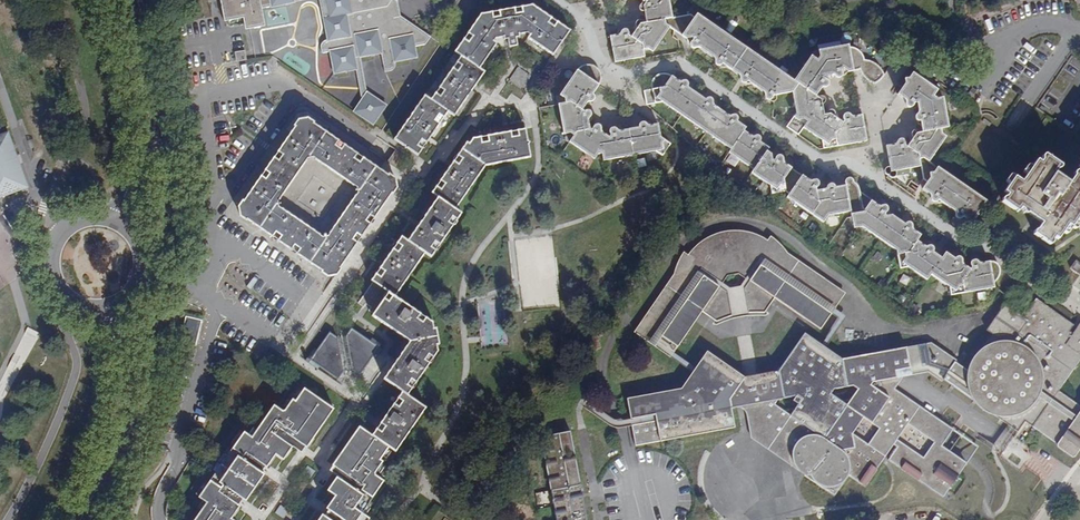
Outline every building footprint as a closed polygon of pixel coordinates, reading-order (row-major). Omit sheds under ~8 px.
[(244,25),(248,24),(249,29),(266,26),(263,9),(295,2),(295,0),(220,0),(225,22),(226,24),(228,26),(230,27),(232,27),(244,25)] [(328,40),(325,41),(322,44),(321,47),(320,50),(322,54),(330,52),(334,73),(356,69),(357,69),(356,59),(361,58),(381,54),(385,72),(393,70),(394,68),(395,66),(395,64),(394,62),(417,57),(415,47),(426,45),(431,36),(408,21),(400,22),(398,16),(391,18),(388,5),(391,0),(320,0),(328,40)] [(388,5),(391,18),(398,16),(400,22),(401,16),(398,1),(399,0),(391,0),(388,5)] [(669,28),(688,40),(688,44),(689,46),(691,46),(693,46),(693,48),(693,49),(694,49),(695,50),(700,48),(713,56),(714,58),(714,61),(714,62),(715,63),(718,63),(718,65),(719,66),(722,66),(726,65),(738,73),(739,78),(739,79),(741,81),(743,80),(743,82),(744,84),(746,84),(751,82),(764,90),(763,92),(763,97),(764,98),(766,99),(768,97),(768,99),(769,100),(771,101),(774,100),(775,98),(776,94),(793,92),(796,112),(786,128),(799,136),(805,129),(823,140),(824,149),(866,141),(862,115),(857,116),(856,114),(852,111),(850,112),(849,114),(849,113),(846,113),(843,114),(841,121),(839,120),(839,118),(839,116),(838,114),(836,113),(835,113),(834,111),(833,110),(829,109),(826,112),(825,109),(825,108),(826,106),(827,103),(826,102),(825,101),(826,100),(825,98),(825,97),(823,95),(819,94),(823,87),(825,88),(826,87),(828,85),(830,83),(830,82),(831,80),(832,79),(832,77),(831,76),(835,74),(836,77),(838,78),(841,77),(843,75),(844,76),(845,76),(846,76),(847,74),(850,71),(860,69),(865,79),(867,81),(874,85),(876,83),(882,79),(884,76),(883,73),(881,69),(875,63),(873,61),(865,59),(863,55),(860,51),(857,48),(853,46),(849,45),(848,42),(819,48),(820,54),(818,57),(811,53),(795,77),(697,13),(695,16),(690,13),(673,16),(669,0),(640,0),(641,1),(640,3),(638,5),(638,7),(638,8),(639,9),(641,10),(640,13),(640,15),(641,16),(645,17),(645,18),(645,20),(643,22),(641,20),(640,19),(639,19),(638,20),(637,21),(636,25),(634,25),(633,25),(632,26),(632,27),(634,31),(633,33),(632,34),(629,32),(627,29),(625,28),(624,28),(621,31),(621,30),(620,29),(618,30),(617,32),(616,34),(615,36),(610,37),(616,63),(645,57),(644,49),(648,48),(653,52),(669,28)] [(675,2),(677,10),(687,8),(685,0),(684,0),(675,2)] [(554,54),(570,31),(557,22),(548,36),(542,32),(552,18),(532,5),(480,14),(468,33),(481,43),(478,48),(464,39),(456,51),(461,55),(430,99),(424,96),(412,114),(425,124),(422,129),(408,120),(394,139),(418,155),(448,112),(454,116),(468,97),(454,87),(457,81),(471,91),(485,72),(480,68),(496,44),(493,41),(485,35),(489,30),(494,34),(527,28),(531,21),(537,26),(531,35),(529,37),(554,54)] [(557,22),(552,18),(542,32),(548,36),(557,22)] [(528,32),(531,35),(537,26),(531,21),(527,28),(494,34),(489,30),(485,35),(493,41),(495,38),(504,37),(504,40),(508,39),(509,47),(518,46),(516,37),(519,36),(519,34),(528,32)] [(468,33),(464,39),(478,48),(481,43),(468,33)] [(235,52),(237,62),(247,60),(245,51),(235,52)] [(368,93),(361,58),(356,59),(357,69),(356,69),(361,100),(354,111),(373,124),(386,105),(368,93)] [(573,137),(570,145),(594,162),(597,158),(602,157),(603,163),(656,151),(662,156),(670,144),(660,137),(657,124),(651,125),(648,122),(647,121),(641,122),(638,127),(622,130),(619,127),(617,126),(616,127),(614,128),(613,127),(612,127),(610,128),(609,129),(608,135),(605,134),(604,133),(604,131),(604,129),(603,128),(601,127),(600,127),(600,126),(599,125),(597,124),(595,124),(592,125),(590,126),(589,123),(591,120),(592,117),(592,115),(591,114),(591,113),(591,111),(589,110),(587,109),(583,109),(588,101),(593,101),(594,99),(595,97),(595,96),(596,94),(597,93),(596,90),(602,81),(602,76),(600,72),(598,68),(594,65),(589,64),(584,65),(580,67),(577,71),(560,95),(564,97),(565,100),(557,105),(563,136),(569,134),(573,137)] [(510,82),(525,88),(531,72),(516,67),(510,82)] [(702,97),(689,87),(689,82),(688,81),(687,80),(685,81),(684,79),(682,78),(680,79),(678,80),(670,75),(666,74),(662,74),(658,75),(655,78),(653,81),(652,85),(652,89),(644,91),(647,105),(664,102),(732,150),(730,153),(754,171),(752,175),(770,186),(771,195),(785,192),(788,195),(787,198),(822,223),(827,217),(849,213),(853,230),(859,229),(894,253),(897,271),(905,270),(924,283),(928,278),(946,290),(948,299),(993,287),(993,284),(997,278),(999,276),(999,273),(998,271),(996,269),(992,267),(988,266),(981,266),(979,264),(977,262),(976,262),(974,264),(973,264),(971,264),(970,266),(969,268),(970,270),(966,272),(966,268),(964,265),(962,264),(961,264),(960,262),(958,260),(956,260),(952,261),(944,256),(940,261),(933,256),(932,254),(932,250),(931,249),(928,249),(928,247),(926,246),(924,246),(922,247),(920,247),(916,244),(920,238),(915,235),(915,231),(914,230),(911,228),(911,226),(909,224),(907,224),(903,226),(887,214),(887,211),(886,209),(884,207),(882,207),(882,206),(882,205),(879,204),(877,204),(875,205),(859,193),(859,191),(858,187),(855,182),(852,179),(850,177),(848,178),(846,179),(845,181),(845,184),(846,186),(839,187),(836,190),(833,188),(830,185),(829,185),(827,185),(826,186),(823,186),(822,186),(821,187),(820,191),(817,191),(818,187),(817,184),(817,183),(816,182),(813,181),(811,179),(810,179),(807,180),(787,166),(786,162),(785,161),(783,160),(782,158),(780,157),(779,157),(775,158),(767,153),(769,149),(761,143),(760,139),(759,137),(757,137),(756,135),(755,134),(753,134),(750,135),(744,131),(746,128),(737,121),(737,117),(736,116),(733,115),(732,114),(731,113),(726,113),(713,104),(712,100),(711,99),(709,98),(708,97),(707,96),(705,96),(702,97)] [(965,220),(971,224),(986,202),(926,161),(944,136),(939,132),(938,128),(946,126),(940,98),(936,98),(933,97),(938,90),(913,74),(899,95),(905,100),(905,105),(906,107),(910,108),(910,109),(911,110),(917,109),(918,113),(916,114),(914,117),(914,118),(915,121),(915,123),(915,125),(918,126),(920,127),(920,131),(918,132),(914,131),(911,133),(910,134),(910,136),(908,136),(907,137),(907,140),(907,141),(908,143),(910,144),(908,146),(905,144),(904,142),(902,141),(901,140),(898,141),(896,140),(893,141),(892,145),(886,146),(889,167),(888,168),(886,169),(884,172),(884,174),(885,175),(886,176),(889,176),(889,179),(891,179),(892,179),(895,176),(896,175),(896,172),(921,167),(922,180),(926,183),(922,190),(929,195),(929,200),(931,201),(933,201),(934,201),(935,203),(936,203),(937,203),(938,203),(940,202),(953,211),(953,214),(954,216),(954,217),(956,218),(958,217),(960,221),(961,221),(962,221),(965,220)] [(427,93),(431,96),(441,83),(437,80),(427,93)] [(468,97),(471,91),(457,81),(454,87),(468,97)] [(977,91),(972,88),(967,96),(967,101),(972,100),(977,91)] [(330,276),(335,275),(340,268),(391,194),(397,185),(396,181),(326,132),(329,127),(308,113),(298,113),(287,129),(291,133),(244,201),(240,198),(232,208),(234,217),(236,219),(239,215),(240,214),(247,219),(323,271),(328,275),(330,276)] [(412,114),(408,120),(422,129),(425,124),(412,114)] [(402,391),(371,435),(389,447),(395,451),(426,408),(408,395),(437,351),(436,345),(433,329),(432,322),(395,297),(408,278),(394,268),(398,262),(412,272),(425,253),(431,257),(462,213),(456,209),(469,190),(455,181),(459,174),(473,184),(485,165),(500,162),(497,146),(504,144),(508,161),(531,157),(526,129),(473,138),(471,142),(467,143),(432,193),(438,197),(425,217),(439,226),(435,232),(421,222),(408,241),(402,236),(371,281),(373,282),(358,303),(363,307),(365,304),(371,307),(369,310),(374,314),(373,316),(391,328),(401,315),(407,319),(397,333),(409,342),(401,354),(415,364),(411,370),(397,361),(384,379),(402,391)] [(16,155),(8,132),(0,135),(0,196),(21,189),(13,166),(10,167),(7,158),(16,155)] [(500,162),(508,161),(504,144),(497,146),(500,162)] [(401,153),(396,149),(387,161),(393,165),(401,153)] [(28,186),(16,155),(7,158),(10,167),(13,166),(21,189),(28,186)] [(1035,219),(1063,178),(1055,173),(1060,166),(1044,155),(1042,155),(1040,156),(1040,158),(1041,159),(1039,162),(1036,160),(1020,181),(1012,176),(1002,191),(1007,193),(1005,195),(1003,195),(1001,197),(1001,199),(1002,201),(1018,212),(1020,209),(1022,210),(1022,211),(1025,214),(1027,213),(1035,219)] [(1069,183),(1063,178),(1035,219),(1040,222),(1037,228),(1033,229),(1033,230),(1033,232),(1034,233),(1035,235),(1048,244),(1049,244),(1051,245),(1053,243),(1054,241),(1053,240),(1055,238),(1058,240),(1068,226),(1071,227),(1079,214),(1079,166),(1069,183)] [(469,190),(473,184),(459,174),(455,181),(469,190)] [(425,217),(421,222),(435,232),(439,226),(425,217)] [(775,298),(805,318),(809,308),(811,300),(811,298),(812,292),(812,284),(812,276),(810,267),(798,259),(793,260),(789,253),(789,252),(779,242),(771,236),(768,240),(759,235),(750,232),(740,231),(730,231),(721,233),(711,236),(703,241),(695,247),(688,254),(685,251),(681,256),(679,261),(677,266),(675,271),(677,272),(691,283),(695,279),(698,281),(688,295),(690,296),(703,305),(701,309),(702,311),(716,321),(733,315),(732,307),(747,305),(748,312),(766,311),(775,298)] [(1079,274),(1079,263),(1076,260),(1070,268),(1079,275),(1079,274)] [(408,278),(412,272),(398,262),(394,268),(408,278)] [(846,293),(810,267),(812,276),(812,284),(812,292),(811,298),(832,312),(846,293)] [(671,356),(677,346),(662,336),(690,296),(688,295),(698,281),(695,279),(691,283),(677,272),(635,331),(671,356)] [(677,346),(702,311),(701,309),(703,305),(690,296),(662,336),(677,346)] [(832,312),(811,298),(811,300),(809,308),(805,318),(821,329),(832,312)] [(1007,395),(1066,319),(1037,298),(1022,319),(1004,306),(986,332),(992,337),(971,366),(1007,395)] [(733,315),(748,312),(747,305),(732,307),(733,315)] [(391,328),(397,333),(407,319),(401,315),(391,328)] [(197,339),(201,319),(189,317),(185,336),(197,339)] [(1066,319),(1007,395),(1079,451),(1079,450),(1079,405),(1060,390),(1079,362),(1079,324),(1074,333),(1070,330),(1074,325),(1066,319)] [(27,327),(22,341),(34,346),(39,332),(27,327)] [(351,329),(346,336),(351,369),(360,374),(373,356),(376,358),(382,349),(379,347),(380,344),(372,339),(370,341),(351,329)] [(344,370),(338,338),(329,332),(317,350),(315,348),(306,361),(318,369),(320,366),(338,378),(344,370)] [(944,378),(946,379),(959,362),(957,360),(957,359),(932,342),(842,358),(805,333),(779,369),(746,376),(707,350),(682,387),(627,397),(636,444),(736,427),(732,407),(737,406),(741,406),(743,407),(747,414),(750,435),(835,493),(849,473),(866,484),(893,444),(897,445),(889,458),(934,489),(960,455),(943,444),(954,428),(896,388),(902,375),(929,370),(943,380),(944,378)] [(346,336),(338,338),(344,370),(351,369),(346,336)] [(401,354),(397,361),(411,370),(415,364),(401,354)] [(993,413),(1007,395),(971,366),(969,370),(959,363),(946,380),(993,413)] [(264,466),(274,453),(275,454),(281,459),(291,445),(276,434),(280,429),(295,439),(302,444),(315,425),(317,426),(319,428),(332,408),(303,389),(295,401),(293,399),(284,410),(282,411),(274,405),(252,437),(245,432),(199,497),(207,502),(195,519),(233,519),(231,518),(229,517),(238,504),(223,494),(227,488),(242,499),(260,472),(245,462),(249,455),(264,466)] [(1079,451),(1007,395),(993,413),(1018,431),(1026,422),(1076,456),(1079,451)] [(307,448),(333,409),(332,408),(319,428),(305,446),(307,448)] [(302,444),(303,445),(317,426),(315,425),(302,444)] [(303,445),(305,446),(319,428),(317,426),(303,445)] [(332,465),(334,466),(347,447),(361,428),(359,426),(332,465)] [(389,447),(371,435),(361,428),(347,447),(349,449),(350,450),(337,469),(344,474),(360,485),(356,490),(340,479),(331,493),(335,496),(337,497),(338,498),(331,510),(343,519),(367,519),(368,519),(362,513),(383,481),(375,475),(375,473),(382,461),(380,459),(389,447)] [(291,445),(295,439),(280,429),(276,434),(291,445)] [(542,439),(558,519),(588,519),(571,430),(553,434),(553,437),(542,439)] [(293,446),(291,445),(281,459),(283,460),(293,446)] [(334,466),(335,467),(349,449),(347,447),(334,466)] [(335,467),(337,469),(350,450),(349,449),(335,467)] [(267,467),(275,454),(274,453),(264,466),(267,467)] [(260,472),(264,466),(249,455),(245,462),(260,472)] [(968,462),(960,455),(934,489),(944,496),(947,491),(948,492),(954,485),(953,484),(968,462)] [(262,474),(260,472),(242,499),(244,500),(262,474)] [(264,475),(262,474),(244,500),(245,501),(264,475)] [(344,474),(340,479),(356,490),(360,485),(344,474)] [(327,491),(329,492),(339,478),(337,477),(327,491)] [(329,492),(331,493),(340,479),(339,478),(329,492)] [(238,504),(242,499),(227,488),(223,494),(238,504)] [(327,508),(329,509),(337,497),(335,496),(327,508)] [(329,509),(331,510),(338,498),(337,497),(329,509)] [(239,505),(238,504),(229,517),(231,518),(239,505)] [(326,517),(330,519),(343,519),(331,510),(326,517)]
